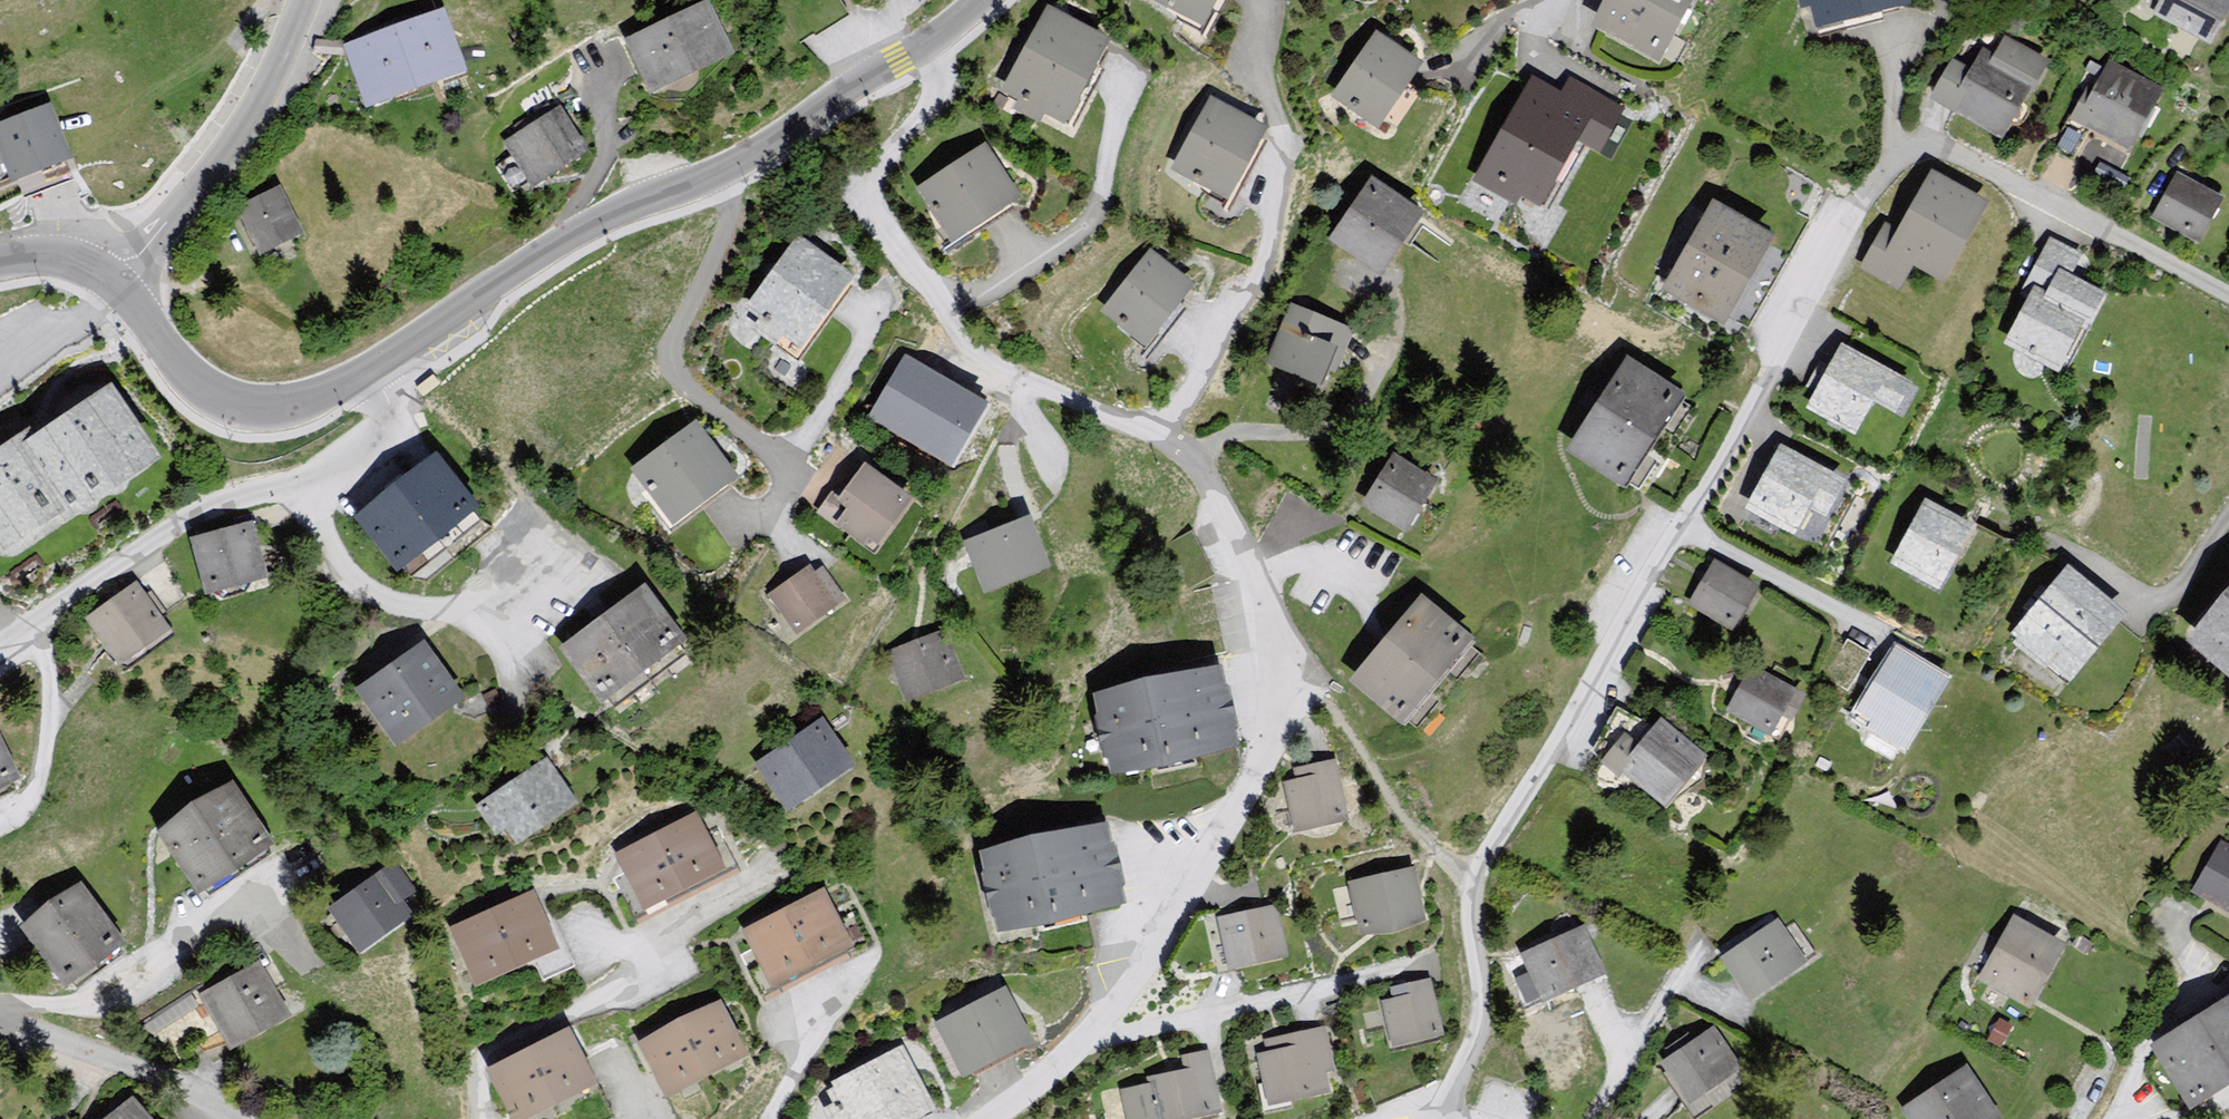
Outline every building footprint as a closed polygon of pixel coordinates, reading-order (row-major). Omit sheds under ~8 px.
[(1153,2),(1215,35),(1236,0),(1155,0),(1153,2)] [(1606,30),(1680,71),(1721,0),(1622,0),(1606,30)] [(1808,18),(1822,15),(1829,36),(1890,21),(1922,14),(1918,0),(1804,0),(1808,18)] [(2164,22),(2228,53),(2228,0),(2176,0),(2164,22)] [(729,9),(637,49),(669,104),(760,66),(729,9)] [(452,14),(349,50),(376,111),(480,80),(452,14)] [(1059,17),(1012,98),(1030,108),(1026,120),(1051,132),(1058,122),(1079,134),(1129,50),(1059,17)] [(1383,39),(1340,100),(1387,136),(1436,72),(1383,39)] [(1960,65),(1940,104),(2015,147),(2061,69),(2014,40),(2003,62),(1991,53),(1982,76),(1960,65)] [(2088,97),(2076,123),(2139,159),(2173,100),(2114,66),(2100,102),(2088,97)] [(1540,83),(1485,184),(1528,211),(1534,202),(1552,214),(1596,157),(1615,167),(1637,115),(1580,83),(1573,100),(1540,83)] [(1207,95),(1170,169),(1232,199),(1269,126),(1207,95)] [(0,123),(0,157),(11,184),(73,159),(50,103),(0,123)] [(557,105),(499,139),(527,186),(585,152),(557,105)] [(999,154),(927,196),(967,251),(1038,208),(999,154)] [(1905,236),(1893,256),(1924,271),(1958,288),(2000,207),(1941,174),(1905,236)] [(2160,227),(2211,253),(2228,215),(2228,204),(2184,182),(2160,227)] [(1382,185),(1340,246),(1396,282),(1436,220),(1382,185)] [(288,193),(243,216),(267,263),(315,243),(288,193)] [(1725,207),(1672,294),(1740,332),(1796,245),(1725,207)] [(1893,256),(1905,236),(1890,229),(1864,273),(1906,297),(1924,271),(1893,256)] [(2034,287),(2035,297),(2044,290),(2061,298),(2071,277),(2084,282),(2096,264),(2054,243),(2034,287)] [(805,244),(751,317),(769,328),(759,336),(802,367),(813,354),(817,359),(869,285),(805,244)] [(1159,255),(1110,319),(1156,355),(1209,293),(1159,255)] [(2120,300),(2084,282),(2071,277),(2061,298),(2057,307),(2096,338),(2120,300)] [(2044,290),(2035,297),(2010,343),(2070,380),(2096,338),(2057,307),(2061,298),(2044,290)] [(1296,308),(1270,367),(1338,394),(1362,335),(1296,308)] [(975,385),(899,338),(862,398),(939,445),(975,385)] [(1851,342),(1815,409),(1868,438),(1888,405),(1907,416),(1925,382),(1851,342)] [(1640,356),(1577,449),(1638,487),(1700,391),(1640,356)] [(74,511),(77,515),(163,455),(110,380),(31,435),(26,428),(0,447),(0,539),(11,555),(74,511)] [(707,422),(639,472),(685,529),(750,479),(707,422)] [(1789,444),(1753,512),(1806,537),(1841,471),(1789,444)] [(453,452),(368,518),(416,574),(498,507),(453,452)] [(1403,454),(1370,505),(1417,532),(1450,480),(1422,465),(1408,457),(1403,454)] [(931,494),(877,463),(852,501),(862,505),(845,526),(888,554),(931,494)] [(1933,498),(1898,565),(1950,592),(1986,526),(1933,498)] [(1045,513),(976,541),(997,590),(1068,563),(1045,513)] [(260,525),(198,539),(214,593),(279,580),(260,525)] [(1720,563),(1694,606),(1743,632),(1769,589),(1720,563)] [(818,565),(774,597),(807,635),(857,601),(831,569),(822,572),(818,565)] [(2077,567),(2020,637),(2024,640),(2019,646),(2074,690),(2136,614),(2077,567)] [(663,582),(574,648),(621,706),(708,638),(663,582)] [(145,585),(95,619),(139,667),(182,633),(145,585)] [(2185,638),(2228,673),(2228,589),(2185,638)] [(1406,634),(1361,680),(1422,724),(1495,633),(1433,592),(1406,634)] [(955,629),(893,652),(918,700),(979,678),(955,629)] [(440,641),(369,690),(415,745),(484,693),(440,641)] [(1894,656),(1862,713),(1913,740),(1944,683),(1894,656)] [(1760,664),(1734,713),(1785,738),(1797,718),(1803,723),(1818,694),(1760,664)] [(1168,674),(1109,694),(1131,774),(1194,762),(1258,743),(1237,665),(1168,674)] [(1610,761),(1677,804),(1721,754),(1672,716),(1662,732),(1644,719),(1610,761)] [(834,719),(768,763),(803,810),(873,765),(834,719)] [(24,780),(18,769),(0,735),(0,793),(24,780)] [(560,757),(491,804),(515,834),(521,830),(529,841),(535,837),(539,845),(599,802),(560,757)] [(1304,778),(1290,781),(1305,831),(1363,820),(1346,759),(1302,767),(1304,778)] [(241,785),(165,830),(214,897),(281,848),(241,785)] [(706,814),(627,854),(660,911),(744,869),(706,814)] [(1054,832),(993,851),(1016,930),(1143,902),(1123,823),(1054,832)] [(2192,892),(2228,912),(2228,845),(2219,840),(2192,892)] [(1427,867),(1358,882),(1372,933),(1398,929),(1401,936),(1443,921),(1427,867)] [(389,871),(338,910),(373,956),(423,918),(389,871)] [(90,882),(30,926),(79,992),(139,944),(90,882)] [(836,886),(752,931),(786,992),(873,947),(836,886)] [(547,889),(461,929),(494,986),(579,946),(547,889)] [(1287,904),(1226,918),(1242,966),(1274,965),(1300,956),(1287,904)] [(2019,916),(1985,980),(2042,1009),(2064,977),(2074,945),(2019,916)] [(1783,922),(1728,959),(1760,1001),(1814,966),(1783,922)] [(1591,928),(1526,957),(1554,1005),(1590,989),(1617,976),(1591,928)] [(264,966),(202,997),(240,1048),(295,1017),(264,966)] [(1414,998),(1391,1003),(1404,1047),(1458,1038),(1442,982),(1412,984),(1414,998)] [(1014,988),(945,1023),(978,1075),(1046,1040),(1014,988)] [(2150,1043),(2193,1108),(2228,1084),(2228,990),(2150,1043)] [(732,1003),(651,1043),(685,1096),(763,1056),(732,1003)] [(1335,1028),(1271,1039),(1273,1051),(1266,1052),(1281,1105),(1299,1100),(1300,1106),(1347,1093),(1341,1073),(1349,1070),(1335,1028)] [(499,1069),(529,1118),(539,1118),(614,1082),(581,1029),(499,1069)] [(1718,1029),(1668,1067),(1695,1109),(1747,1075),(1718,1029)] [(829,1111),(834,1118),(929,1118),(953,1107),(941,1067),(925,1051),(906,1041),(896,1040),(891,1046),(895,1054),(839,1083),(841,1088),(834,1091),(838,1105),(829,1111)] [(1131,1088),(1139,1118),(1204,1118),(1237,1113),(1220,1052),(1190,1054),(1194,1070),(1156,1075),(1158,1082),(1131,1088)] [(1910,1110),(1917,1118),(2016,1118),(1977,1066),(1910,1110)] [(117,1118),(160,1118),(140,1099),(117,1118)]
